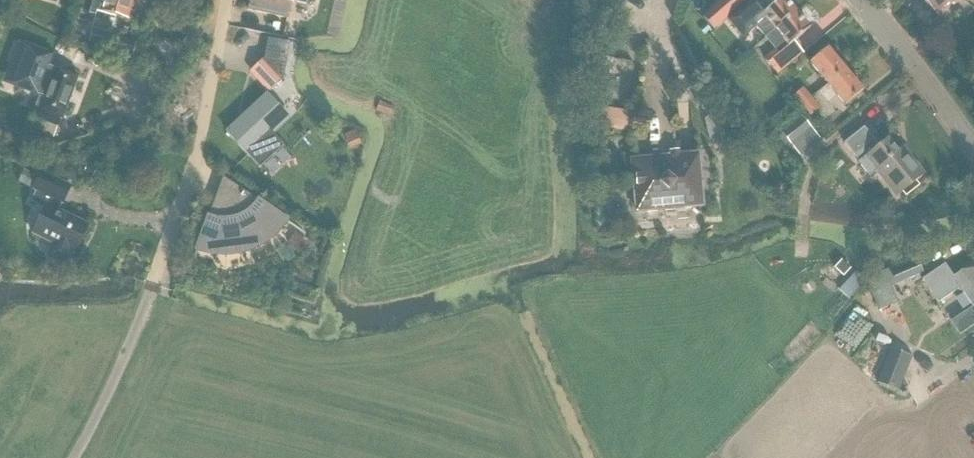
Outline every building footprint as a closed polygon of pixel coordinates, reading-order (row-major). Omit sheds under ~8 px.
[(133,0),(93,0),(90,13),(96,15),(98,7),(103,9),(102,12),(128,19),(133,0)] [(287,19),(291,2),(307,5),(308,0),(250,0),(248,10),(287,19)] [(729,15),(733,13),(749,0),(722,0),(719,2),(729,15)] [(742,37),(754,27),(764,39),(797,12),(787,0),(780,0),(767,10),(758,0),(753,0),(728,20),(742,37)] [(939,15),(954,0),(924,0),(939,15)] [(774,51),(763,60),(775,75),(802,53),(793,42),(810,28),(797,12),(764,39),(774,51)] [(131,57),(136,42),(93,30),(89,45),(131,57)] [(3,84),(41,97),(44,99),(46,95),(55,71),(49,69),(54,57),(18,43),(3,84)] [(260,63),(250,71),(270,93),(280,84),(287,77),(270,59),(276,53),(266,49),(256,58),(260,63)] [(809,65),(826,85),(826,86),(845,70),(828,49),(809,65)] [(29,128),(54,137),(61,119),(63,119),(79,77),(56,68),(55,71),(46,95),(44,99),(41,97),(29,128)] [(826,86),(826,85),(818,92),(826,103),(835,96),(844,107),(863,91),(845,70),(826,86)] [(802,106),(811,99),(803,89),(794,97),(802,106)] [(268,95),(227,133),(259,168),(284,145),(272,132),(288,117),(268,95)] [(820,109),(811,99),(802,106),(810,116),(820,109)] [(395,106),(380,101),(376,111),(391,117),(395,106)] [(640,115),(597,108),(594,127),(637,134),(640,115)] [(718,108),(710,115),(723,130),(731,123),(718,108)] [(800,115),(779,132),(792,147),(813,130),(800,115)] [(898,152),(888,140),(879,147),(864,128),(845,144),(855,156),(863,150),(867,156),(866,157),(897,196),(923,175),(902,149),(898,152)] [(355,130),(344,135),(350,149),(362,145),(355,130)] [(637,212),(702,207),(698,155),(632,161),(637,212)] [(71,252),(75,254),(88,225),(59,211),(71,187),(43,173),(35,190),(37,191),(31,201),(45,208),(33,234),(54,244),(49,253),(51,258),(62,263),(66,261),(71,252)] [(198,247),(212,250),(226,251),(240,250),(252,245),(265,239),(275,230),(284,219),(223,177),(198,247)] [(295,194),(286,207),(298,215),(307,203),(295,194)] [(296,252),(305,242),(294,234),(286,244),(296,252)] [(851,269),(842,260),(834,268),(843,277),(851,269)] [(884,261),(871,267),(875,275),(864,280),(878,311),(897,303),(890,288),(896,286),(890,272),(884,261)] [(896,286),(923,275),(917,262),(890,272),(896,286)] [(962,272),(953,278),(945,265),(923,281),(938,303),(960,289),(973,307),(973,306),(973,263),(962,271),(962,272)] [(855,272),(838,290),(848,299),(864,280),(855,272)] [(898,391),(912,357),(890,349),(876,383),(898,391)]
